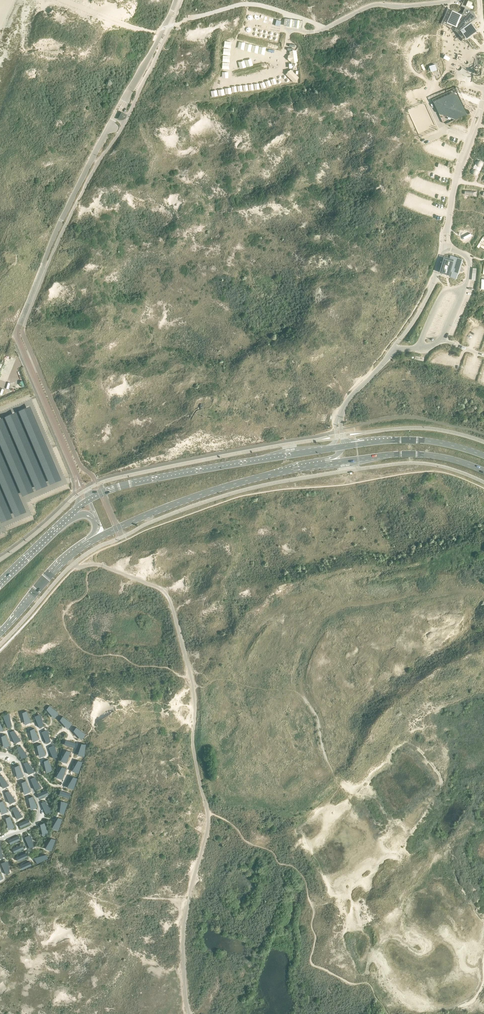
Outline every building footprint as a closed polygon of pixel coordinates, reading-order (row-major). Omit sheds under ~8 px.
[(463,10),(461,14),(452,10),(447,22),(458,27),(466,38),(470,35),(476,30),(470,22),(474,19),(470,13),(463,10)] [(283,26),(302,28),(303,21),(284,18),(283,26)] [(236,53),(253,55),(255,44),(239,42),(238,46),(237,45),(236,53)] [(277,69),(279,61),(272,59),(270,67),(277,69)] [(294,82),(299,77),(291,68),(285,73),(294,82)] [(438,113),(455,119),(467,114),(459,96),(456,95),(450,93),(433,101),(438,113)] [(458,273),(463,259),(450,255),(449,259),(444,258),(439,272),(443,273),(445,272),(446,271),(449,272),(450,270),(458,273)] [(49,705),(47,708),(56,716),(59,712),(49,705)] [(26,710),(22,712),(27,723),(31,721),(26,710)] [(7,714),(3,716),(8,727),(12,725),(7,714)] [(38,714),(34,716),(39,727),(43,725),(38,714)] [(63,715),(60,719),(70,727),(72,723),(63,715)] [(76,726),(74,730),(83,738),(86,734),(76,726)] [(34,727),(30,729),(35,740),(39,739),(34,727)] [(45,729),(41,731),(46,742),(50,741),(45,729)] [(14,730),(10,731),(15,743),(19,741),(14,730)] [(5,734),(1,735),(6,747),(10,745),(5,734)] [(41,743),(37,745),(42,756),(46,754),(41,743)] [(21,745),(17,747),(22,758),(26,756),(21,745)] [(52,745),(48,747),(53,758),(58,756),(52,745)] [(67,750),(63,761),(67,763),(71,751),(67,750)] [(48,759),(44,761),(49,772),(53,770),(48,759)] [(78,760),(74,771),(79,773),(83,761),(78,760)] [(27,761),(23,762),(28,774),(33,772),(27,761)] [(19,765),(15,766),(20,778),(24,776),(19,765)] [(62,766),(58,778),(62,779),(66,768),(62,766)] [(34,776),(30,778),(35,789),(39,787),(34,776)] [(73,776),(69,788),(74,789),(78,778),(73,776)] [(26,780),(22,782),(27,793),(31,791),(26,780)] [(9,790),(5,792),(10,803),(14,801),(9,790)] [(33,796),(29,797),(34,809),(38,807),(33,796)] [(45,800),(41,802),(46,814),(50,812),(45,800)] [(64,801),(60,813),(64,814),(68,802),(64,801)] [(16,805),(12,807),(17,819),(21,817),(16,805)] [(10,815),(6,817),(11,828),(15,827),(10,815)] [(58,817),(54,829),(58,830),(62,818),(58,817)] [(28,819),(18,823),(20,828),(30,823),(28,819)] [(44,822),(40,824),(45,835),(49,833),(44,822)] [(29,835),(25,836),(30,848),(34,846),(29,835)] [(51,838),(47,849),(51,851),(55,839),(51,838)] [(46,854),(35,859),(37,863),(48,858),(46,854)] [(5,861),(1,862),(6,874),(10,872),(5,861)]
